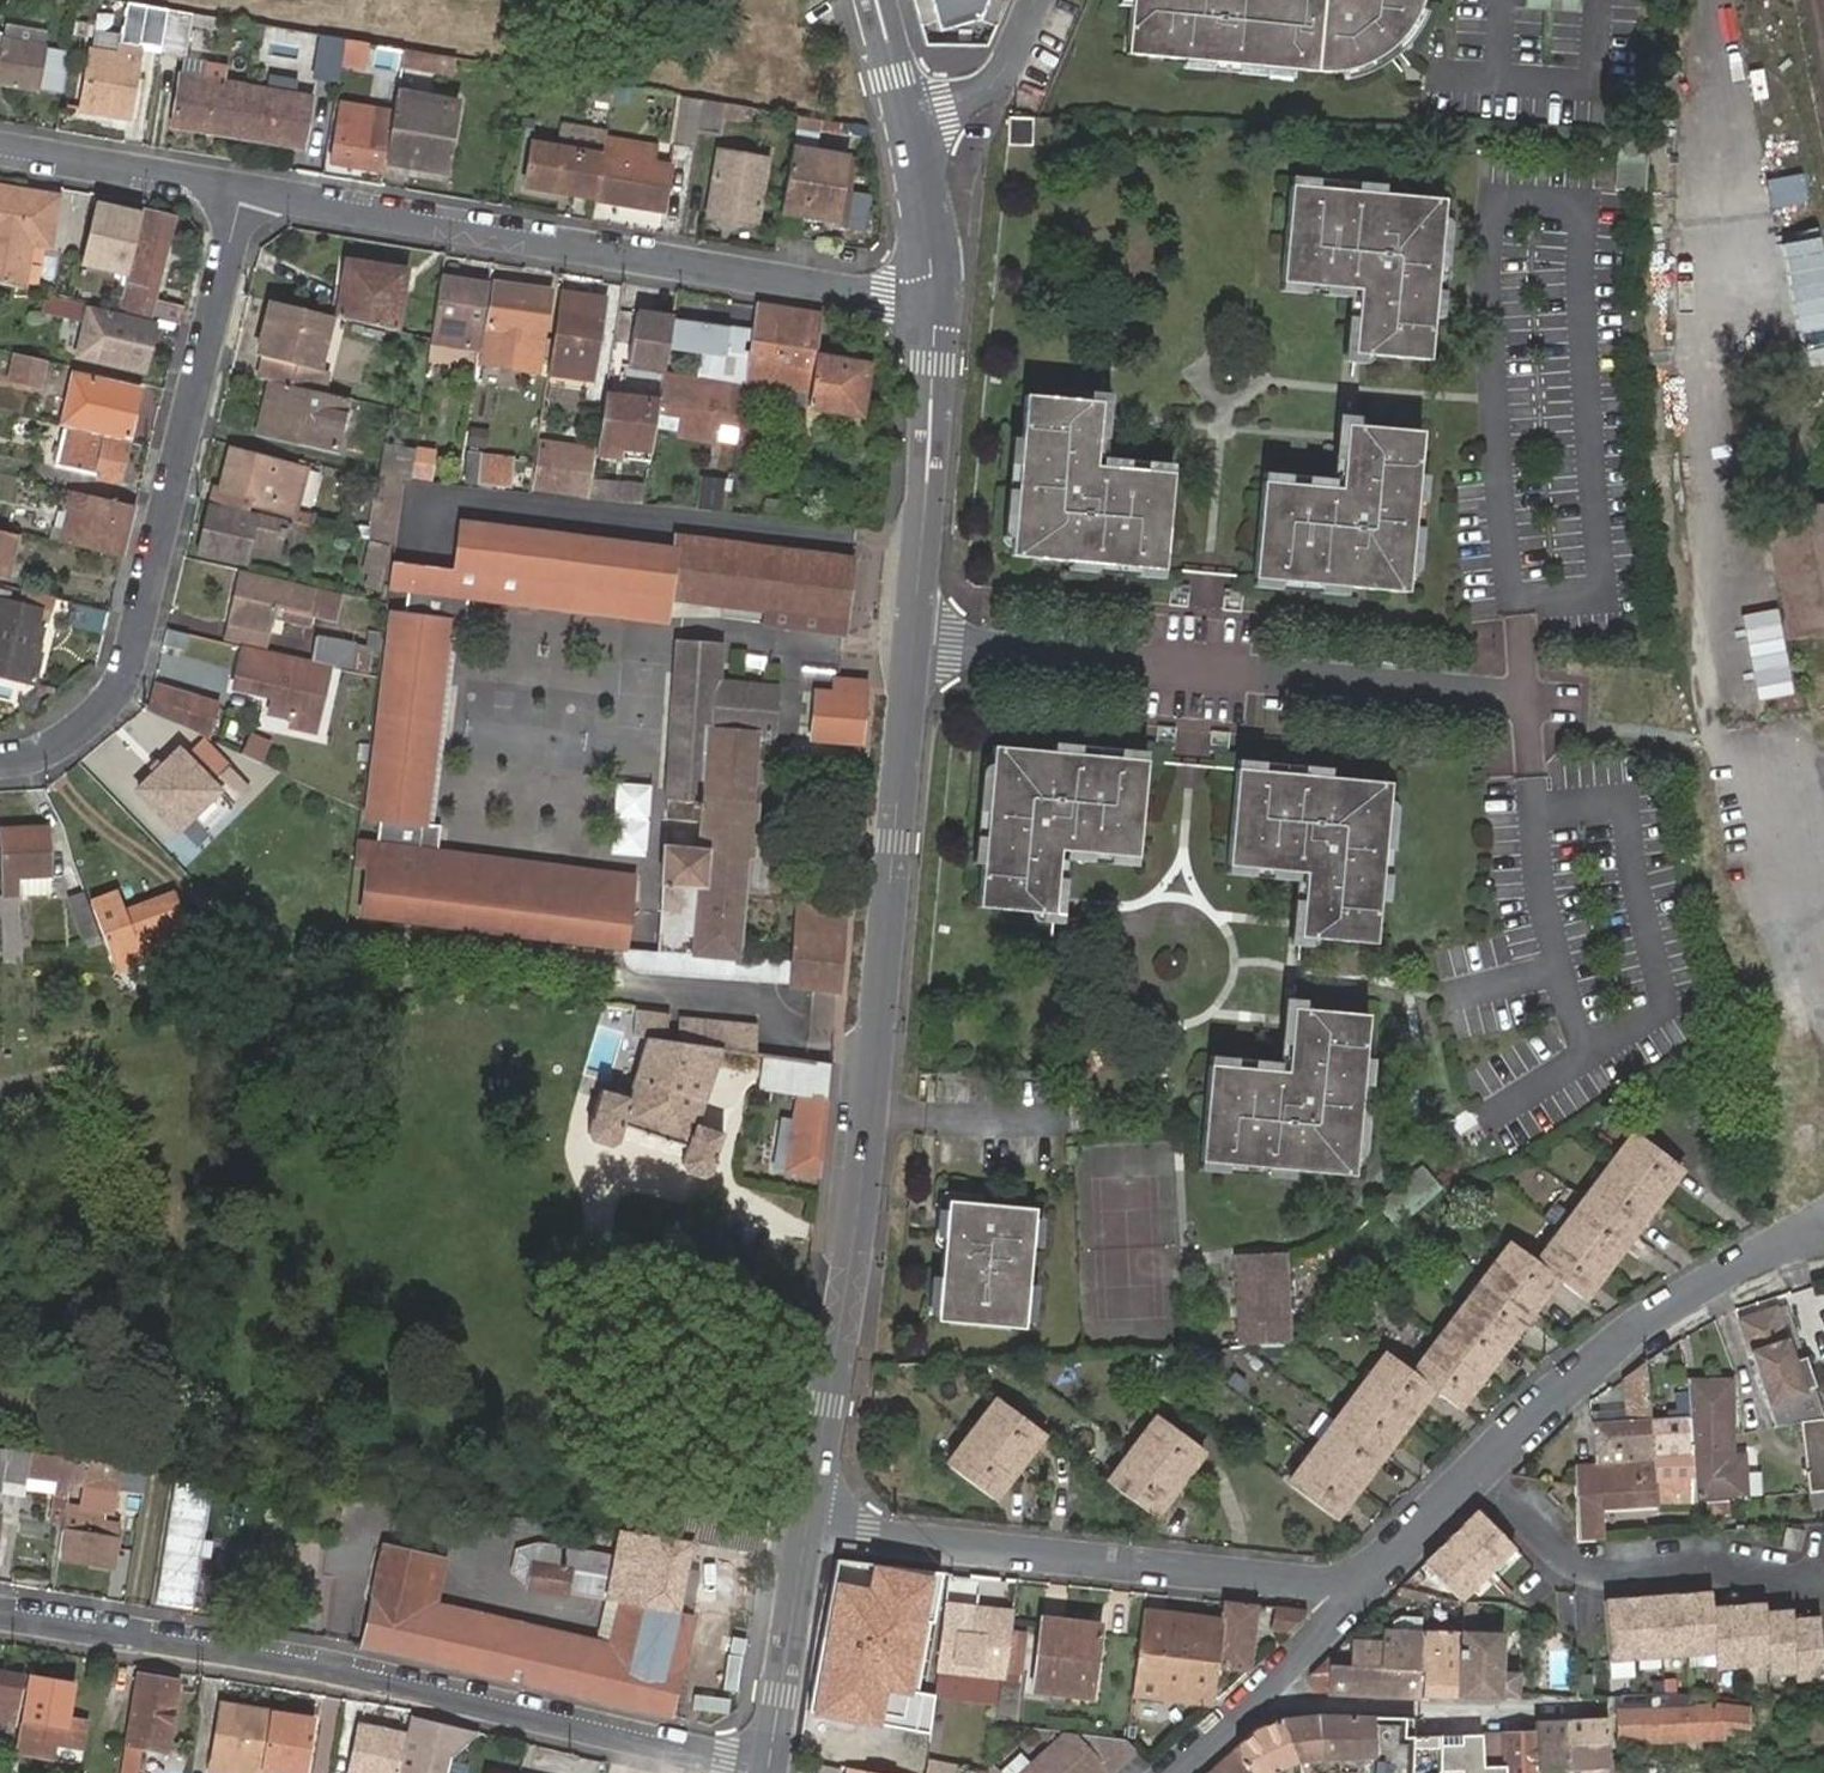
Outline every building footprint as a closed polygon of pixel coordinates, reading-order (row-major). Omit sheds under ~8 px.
[(923,46),(985,46),(1006,0),(913,0),(923,46)] [(1123,59),(1309,70),(1316,70),(1323,70),(1330,70),(1336,69),(1344,67),(1350,66),(1357,63),(1363,61),(1369,57),(1375,54),(1381,50),(1386,45),(1391,41),(1396,36),(1400,30),(1404,24),(1408,18),(1411,12),(1414,6),(1416,0),(1129,0),(1123,59)] [(1577,0),(1519,0),(1519,9),(1576,13),(1577,0)] [(168,10),(127,3),(122,39),(119,59),(92,55),(83,104),(105,107),(102,115),(127,120),(139,44),(161,48),(168,10)] [(161,48),(161,51),(185,56),(190,25),(215,30),(217,19),(168,10),(161,48)] [(321,36),(257,26),(254,40),(318,50),(321,36)] [(39,91),(39,88),(45,49),(46,47),(1,39),(2,33),(0,33),(0,85),(39,91)] [(119,59),(122,39),(95,36),(92,55),(119,59)] [(347,40),(321,36),(318,50),(314,78),(339,82),(344,52),(347,40)] [(347,40),(344,52),(381,59),(383,47),(347,40)] [(383,47),(381,59),(403,63),(405,50),(383,47)] [(71,53),(45,49),(39,88),(64,93),(71,53)] [(456,75),(459,59),(405,50),(403,63),(402,66),(456,75)] [(205,80),(208,65),(184,61),(181,75),(205,80)] [(203,132),(237,138),(246,88),(226,84),(228,69),(208,65),(205,80),(181,75),(173,116),(206,122),(203,132)] [(616,87),(593,83),(588,101),(613,104),(616,87)] [(246,88),(237,138),(274,145),(275,136),(305,140),(312,100),(246,88)] [(394,113),(385,163),(445,175),(454,108),(397,98),(394,113)] [(673,148),(696,151),(699,133),(704,102),(681,99),(673,148)] [(704,102),(699,133),(719,136),(721,118),(746,122),(748,110),(704,102)] [(330,165),(383,174),(385,163),(394,113),(341,103),(330,165)] [(82,112),(102,115),(105,107),(83,104),(82,112)] [(171,126),(203,132),(206,122),(173,116),(171,126)] [(1031,148),(1033,119),(1010,117),(1008,146),(1031,148)] [(535,145),(527,187),(596,200),(604,157),(607,138),(608,135),(565,128),(561,150),(535,145)] [(275,136),(274,145),(303,150),(305,140),(275,136)] [(655,147),(607,138),(604,157),(652,166),(655,147)] [(1641,193),(1643,139),(1613,139),(1612,193),(1641,193)] [(719,151),(709,205),(733,210),(732,220),(757,225),(769,160),(719,151)] [(793,152),(782,214),(839,224),(850,162),(793,152)] [(604,157),(596,200),(663,211),(670,169),(652,166),(604,157)] [(0,187),(0,279),(20,284),(27,242),(29,230),(15,228),(17,211),(51,215),(54,196),(0,187)] [(1423,364),(1437,203),(1284,190),(1275,287),(1352,293),(1347,358),(1423,364)] [(126,275),(140,214),(93,204),(80,265),(126,275)] [(733,210),(709,205),(706,216),(732,220),(733,210)] [(51,215),(17,211),(15,228),(29,230),(27,242),(46,244),(51,215)] [(171,221),(141,213),(140,214),(126,275),(118,310),(178,325),(182,310),(150,304),(171,221)] [(72,285),(78,258),(68,255),(62,282),(56,280),(54,291),(70,295),(72,285)] [(345,265),(335,317),(395,332),(401,292),(381,288),(383,272),(345,265)] [(404,275),(383,272),(381,288),(401,292),(404,275)] [(488,284),(440,276),(430,340),(430,344),(439,345),(442,330),(469,333),(468,346),(478,347),(488,284)] [(494,284),(484,349),(540,358),(552,293),(494,284)] [(101,292),(72,285),(70,295),(70,297),(98,304),(101,292)] [(83,324),(75,357),(140,374),(153,324),(44,295),(39,312),(51,315),(83,324)] [(605,304),(560,296),(548,367),(547,374),(592,381),(605,304)] [(251,328),(294,338),(300,313),(257,303),(251,328)] [(817,354),(824,318),(755,308),(752,332),(744,384),(796,393),(793,416),(795,416),(794,421),(805,422),(807,408),(817,354)] [(668,345),(673,321),(637,315),(628,369),(663,374),(668,345)] [(699,350),(694,383),(663,378),(658,408),(657,414),(680,417),(677,437),(712,442),(715,423),(726,425),(731,390),(731,389),(733,379),(712,375),(714,364),(722,365),(729,329),(673,319),(673,321),(668,345),(699,350)] [(731,389),(743,392),(744,384),(752,332),(729,329),(722,365),(714,364),(712,375),(733,379),(731,389)] [(467,349),(468,346),(469,333),(442,330),(439,345),(467,349)] [(837,357),(817,354),(807,408),(860,419),(869,367),(836,362),(837,357)] [(7,379),(37,386),(42,362),(13,355),(7,379)] [(547,374),(548,367),(541,365),(539,377),(546,379),(547,374)] [(59,423),(126,439),(137,392),(71,375),(59,423)] [(336,399),(280,386),(274,412),(268,410),(262,433),(340,451),(346,428),(329,424),(336,399)] [(726,425),(737,426),(743,392),(731,389),(731,390),(726,425)] [(346,428),(351,403),(336,399),(329,424),(346,428)] [(658,408),(603,399),(595,446),(649,455),(657,414),(658,408)] [(1089,471),(1095,407),(1019,400),(1005,561),(1158,574),(1167,478),(1089,471)] [(795,416),(793,416),(789,438),(802,440),(805,422),(794,421),(795,416)] [(1334,493),(1257,486),(1248,583),(1402,596),(1416,436),(1340,429),(1334,493)] [(54,464),(95,475),(95,478),(117,483),(125,447),(63,431),(54,464)] [(535,445),(526,496),(579,502),(582,485),(585,465),(546,460),(547,449),(548,446),(535,445)] [(649,455),(595,446),(593,457),(647,465),(649,455)] [(381,485),(399,490),(400,483),(408,484),(409,478),(413,453),(379,447),(371,483),(380,484),(381,485)] [(413,453),(409,478),(426,480),(430,450),(414,447),(413,453)] [(306,465),(284,460),(283,462),(230,448),(219,489),(219,490),(241,496),(239,503),(248,505),(247,508),(292,518),(306,465)] [(546,460),(585,465),(587,455),(547,449),(546,460)] [(463,486),(505,491),(509,460),(481,458),(478,475),(464,474),(463,486)] [(376,500),(380,484),(371,483),(339,474),(335,490),(376,500)] [(375,545),(392,549),(399,490),(381,485),(375,545)] [(588,486),(585,502),(640,508),(643,493),(588,486)] [(212,506),(237,512),(239,503),(241,496),(219,490),(219,489),(216,488),(212,506)] [(73,491),(70,506),(89,510),(91,496),(73,491)] [(70,506),(60,543),(122,559),(134,507),(91,496),(89,510),(70,506)] [(245,565),(251,539),(273,544),(277,530),(282,532),(283,523),(208,507),(197,553),(245,565)] [(1791,641),(1823,635),(1823,510),(1771,519),(1791,641)] [(459,524),(452,570),(666,599),(776,613),(774,626),(841,635),(851,560),(674,536),(671,550),(459,524)] [(6,576),(17,536),(0,532),(0,574),(6,576)] [(371,548),(367,578),(373,579),(372,594),(384,596),(388,550),(371,548)] [(387,589),(407,591),(466,598),(663,623),(666,599),(452,570),(391,562),(387,589)] [(268,634),(271,620),(273,608),(306,616),(334,623),(339,600),(238,575),(226,625),(268,634)] [(19,589),(17,597),(15,604),(8,602),(11,596),(0,593),(0,678),(32,687),(40,654),(34,653),(29,652),(32,637),(38,638),(40,627),(35,625),(38,612),(50,614),(54,598),(19,589)] [(380,819),(377,842),(436,851),(438,824),(423,822),(446,619),(463,620),(466,598),(407,591),(404,613),(391,613),(364,817),(380,819)] [(15,604),(17,597),(11,596),(8,602),(15,604)] [(273,608),(271,620),(303,627),(306,616),(273,608)] [(265,644),(268,634),(226,625),(224,634),(265,644)] [(166,629),(162,646),(183,651),(188,634),(166,629)] [(34,653),(38,638),(32,637),(29,652),(34,653)] [(321,664),(377,677),(380,654),(317,639),(312,662),(321,664)] [(674,645),(664,803),(670,804),(670,824),(698,825),(697,854),(662,853),(656,953),(739,959),(744,862),(749,861),(753,803),(748,805),(751,734),(769,736),(773,691),(717,687),(720,650),(674,645)] [(313,703),(321,664),(312,662),(245,647),(235,686),(266,693),(261,713),(282,717),(282,724),(307,729),(313,703)] [(862,744),(867,685),(843,682),(839,696),(814,694),(811,740),(862,744)] [(195,735),(211,742),(219,710),(151,691),(147,706),(141,711),(195,735)] [(195,735),(178,751),(210,784),(213,781),(227,767),(195,735)] [(178,751),(137,791),(177,832),(218,792),(210,784),(178,751)] [(1132,862),(1141,765),(988,751),(973,912),(1049,919),(1055,855),(1132,862)] [(248,789),(227,767),(213,781),(234,802),(248,789)] [(1385,787),(1231,773),(1223,870),(1300,877),(1294,941),(1370,948),(1385,787)] [(16,938),(18,896),(19,877),(49,876),(48,830),(3,832),(4,897),(0,897),(0,937),(16,938)] [(377,842),(357,840),(354,865),(366,867),(628,902),(631,877),(436,851),(377,842)] [(628,902),(366,867),(360,913),(622,951),(628,902)] [(19,877),(18,896),(49,896),(49,876),(19,877)] [(83,942),(97,936),(81,894),(67,899),(83,942)] [(117,971),(190,946),(173,896),(120,915),(113,897),(92,903),(117,971)] [(796,935),(845,938),(847,912),(798,909),(796,935)] [(791,990),(840,992),(845,938),(796,935),(791,990)] [(16,967),(16,938),(0,937),(0,962),(16,967)] [(846,994),(820,992),(816,1041),(842,1044),(846,994)] [(1350,1180),(1364,1019),(1288,1012),(1282,1076),(1205,1069),(1196,1166),(1350,1180)] [(635,1018),(632,1038),(646,1043),(626,1102),(599,1093),(584,1137),(588,1145),(606,1150),(613,1146),(619,1129),(686,1151),(681,1168),(685,1176),(701,1181),(709,1177),(721,1137),(694,1128),(719,1051),(677,1045),(665,1044),(668,1022),(635,1018)] [(719,1051),(753,1056),(754,1028),(680,1020),(677,1045),(719,1051)] [(830,1103),(834,1067),(769,1058),(764,1094),(794,1098),(830,1103)] [(824,1179),(830,1103),(794,1098),(790,1144),(778,1142),(776,1170),(786,1170),(786,1174),(824,1179)] [(1454,1409),(1547,1279),(1576,1300),(1672,1167),(1629,1136),(1531,1266),(1505,1247),(1409,1376),(1384,1358),(1285,1486),(1331,1522),(1428,1390),(1454,1409)] [(954,1199),(943,1198),(939,1251),(949,1252),(954,1199)] [(1030,1206),(954,1199),(949,1252),(939,1251),(932,1319),(1019,1327),(1030,1206)] [(1283,1252),(1239,1253),(1240,1271),(1233,1272),(1236,1344),(1286,1341),(1283,1252)] [(1775,1307),(1737,1320),(1770,1426),(1802,1421),(1821,1417),(1805,1359),(1787,1303),(1775,1307)] [(1648,1421),(1644,1364),(1622,1378),(1624,1411),(1624,1422),(1590,1424),(1592,1466),(1651,1462),(1648,1421)] [(1702,1395),(1701,1383),(1684,1383),(1685,1394),(1702,1395)] [(1720,1503),(1747,1500),(1747,1475),(1730,1474),(1730,1457),(1730,1420),(1729,1383),(1701,1383),(1702,1395),(1685,1394),(1686,1399),(1688,1504),(1720,1503)] [(1653,1505),(1688,1504),(1686,1399),(1674,1399),(1673,1419),(1648,1421),(1651,1462),(1653,1505)] [(991,1501),(1041,1435),(997,1401),(946,1467),(991,1501)] [(1624,1422),(1624,1411),(1589,1413),(1590,1424),(1624,1422)] [(1821,1417),(1802,1421),(1806,1494),(1823,1492),(1823,1417),(1821,1417)] [(1156,1419),(1106,1485),(1151,1519),(1201,1453),(1156,1419)] [(0,1449),(0,1493),(2,1494),(23,1497),(26,1479),(57,1484),(55,1501),(50,1526),(62,1526),(63,1516),(65,1508),(69,1485),(73,1459),(0,1449)] [(1730,1474),(1747,1475),(1747,1457),(1730,1457),(1730,1474)] [(142,1495),(147,1469),(73,1459),(69,1485),(113,1491),(142,1495)] [(1575,1539),(1598,1538),(1598,1507),(1653,1505),(1651,1462),(1592,1466),(1571,1467),(1572,1485),(1573,1508),(1575,1539)] [(23,1497),(55,1501),(57,1484),(26,1479),(23,1497)] [(140,1507),(142,1495),(113,1491),(111,1502),(140,1507)] [(566,1567),(560,1567),(534,1562),(530,1585),(568,1593),(606,1600),(607,1600),(596,1641),(434,1601),(445,1557),(386,1543),(363,1641),(668,1716),(693,1616),(679,1613),(696,1514),(666,1507),(649,1504),(643,1531),(617,1527),(613,1553),(610,1575),(599,1572),(592,1571),(566,1567)] [(80,1510),(65,1508),(63,1516),(70,1518),(70,1520),(78,1521),(80,1510)] [(62,1526),(61,1535),(67,1535),(63,1562),(109,1568),(116,1527),(105,1525),(92,1523),(94,1512),(80,1510),(78,1521),(70,1520),(70,1518),(63,1516),(62,1526)] [(107,1514),(94,1512),(92,1523),(105,1525),(107,1514)] [(1510,1548),(1475,1513),(1447,1542),(1481,1574),(1510,1548)] [(592,1571),(599,1572),(610,1575),(613,1553),(537,1539),(515,1547),(511,1569),(530,1585),(534,1562),(560,1567),(566,1567),(592,1571)] [(1481,1574),(1447,1542),(1418,1570),(1449,1600),(1481,1574)] [(933,1574),(871,1567),(866,1586),(828,1580),(806,1712),(930,1733),(934,1698),(910,1691),(933,1574)] [(979,1579),(951,1576),(947,1605),(974,1610),(979,1579)] [(1690,1592),(1694,1653),(1711,1652),(1712,1667),(1765,1663),(1766,1672),(1793,1670),(1794,1678),(1821,1676),(1816,1616),(1787,1617),(1786,1609),(1761,1610),(1760,1603),(1707,1606),(1706,1591),(1690,1592)] [(1605,1658),(1694,1653),(1690,1592),(1601,1599),(1605,1658)] [(1255,1607),(1222,1603),(1220,1620),(1214,1669),(1248,1672),(1255,1607)] [(974,1610),(947,1605),(943,1630),(970,1634),(974,1610)] [(1307,1612),(1270,1608),(1266,1631),(1285,1634),(1307,1612)] [(970,1634),(943,1630),(938,1669),(1004,1680),(1004,1676),(1011,1633),(1014,1617),(974,1610),(970,1634)] [(1220,1620),(1142,1611),(1131,1695),(1211,1704),(1214,1669),(1220,1620)] [(1113,1629),(1041,1621),(1035,1681),(1107,1688),(1113,1629)] [(1424,1670),(1425,1632),(1381,1630),(1380,1644),(1350,1644),(1347,1668),(1424,1670)] [(1459,1700),(1462,1633),(1425,1632),(1424,1670),(1347,1668),(1347,1669),(1326,1669),(1325,1696),(1459,1700)] [(1025,1636),(1011,1633),(1004,1676),(1019,1678),(1025,1636)] [(1498,1696),(1516,1696),(1516,1676),(1500,1676),(1501,1634),(1462,1633),(1459,1700),(1498,1701),(1498,1696)] [(11,1740),(22,1678),(0,1674),(0,1738),(11,1740)] [(139,1678),(126,1745),(139,1747),(164,1751),(177,1683),(139,1678)] [(67,1749),(71,1724),(65,1723),(71,1686),(31,1679),(23,1722),(21,1721),(16,1755),(28,1757),(56,1762),(57,1747),(67,1749)] [(1618,1715),(1648,1713),(1647,1698),(1618,1700),(1618,1715)] [(244,1717),(245,1709),(220,1705),(219,1712),(244,1717)] [(1750,1730),(1749,1708),(1715,1710),(1716,1730),(1750,1730)] [(268,1713),(245,1709),(244,1717),(219,1712),(210,1762),(229,1766),(228,1772),(258,1772),(259,1771),(268,1713)] [(1716,1730),(1715,1710),(1648,1713),(1618,1715),(1618,1719),(1619,1741),(1716,1735),(1716,1730)] [(268,1713),(259,1771),(268,1772),(305,1772),(312,1721),(268,1713)] [(1374,1719),(1316,1717),(1278,1722),(1298,1772),(1290,1772),(1373,1772),(1373,1766),(1374,1719)] [(1564,1722),(1534,1724),(1534,1732),(1447,1735),(1447,1727),(1436,1719),(1374,1719),(1373,1766),(1373,1772),(1563,1772),(1564,1722)] [(1606,1720),(1564,1722),(1563,1772),(1608,1772),(1606,1720)] [(478,1737),(407,1722),(405,1737),(398,1772),(449,1772),(451,1763),(478,1737)] [(1278,1722),(1255,1732),(1232,1750),(1254,1772),(1290,1772),(1298,1772),(1278,1722)] [(85,1726),(71,1724),(67,1749),(81,1751),(85,1726)] [(380,1738),(381,1732),(359,1727),(357,1734),(380,1738)] [(405,1737),(381,1732),(380,1738),(357,1734),(349,1772),(398,1772),(405,1737)] [(1018,1751),(997,1769),(1001,1772),(1108,1772),(1077,1737),(1065,1735),(1029,1765),(1018,1751)] [(1125,1742),(1077,1737),(1108,1772),(1115,1772),(1137,1755),(1125,1742)] [(126,1745),(122,1772),(135,1772),(139,1747),(126,1745)] [(1206,1772),(1254,1772),(1232,1750),(1206,1772)]
